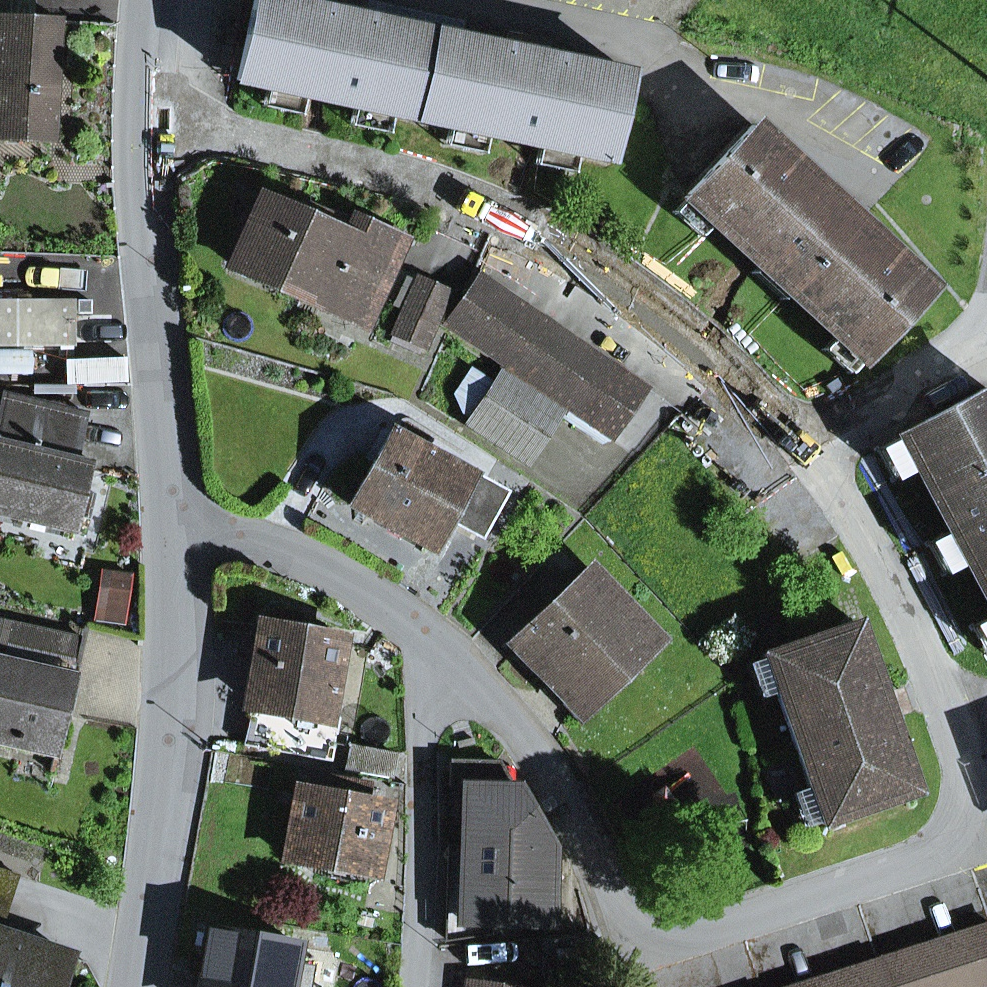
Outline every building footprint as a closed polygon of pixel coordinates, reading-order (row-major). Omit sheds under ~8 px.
[(33,0),(0,0),(0,19),(32,21),(33,0)] [(608,159),(627,73),(515,49),(358,16),(284,0),(254,0),(237,80),(265,86),(305,94),(353,104),(392,113),(448,125),(487,133),(538,144),(577,152),(608,159)] [(54,139),(59,22),(32,21),(0,19),(0,137),(54,139)] [(261,107),(300,115),(305,94),(265,86),(261,107)] [(348,125),(387,134),(392,113),(353,104),(348,125)] [(861,360),(928,287),(752,124),(685,197),(686,198),(712,222),(758,265),(766,257),(795,284),(787,292),(834,335),(860,359),(861,360)] [(443,146),(482,154),(487,133),(448,125),(443,146)] [(533,165),(573,173),(577,152),(538,144),(533,165)] [(323,300),(366,319),(401,241),(355,221),(348,236),(262,197),(231,266),(320,305),(323,300)] [(699,235),(712,222),(686,198),(673,211),(699,235)] [(787,292),(795,284),(766,257),(758,265),(752,272),(781,299),(787,292)] [(64,336),(63,269),(0,269),(0,335),(64,336)] [(643,389),(478,276),(447,322),(612,435),(643,389)] [(394,331),(424,344),(445,296),(416,283),(394,331)] [(848,373),(860,359),(834,335),(822,349),(848,373)] [(522,457),(553,410),(502,376),(471,424),(522,457)] [(985,387),(897,434),(986,601),(986,390),(985,387)] [(91,461),(69,456),(80,414),(5,395),(0,414),(0,515),(75,533),(91,461)] [(348,506),(431,551),(449,517),(472,475),(389,430),(348,506)] [(504,492),(472,475),(449,517),(481,534),(504,492)] [(518,641),(581,707),(650,641),(587,575),(518,641)] [(820,821),(822,824),(914,792),(855,621),(762,654),(764,657),(776,692),(808,787),(820,821)] [(13,625),(8,650),(17,652),(74,665),(80,640),(13,625)] [(324,716),(337,642),(262,628),(250,703),(275,707),(268,749),(331,760),(338,718),(324,716)] [(74,665),(17,652),(15,658),(76,672),(77,666),(74,665)] [(758,698),(776,692),(764,657),(746,663),(758,698)] [(56,757),(76,672),(15,658),(13,670),(0,667),(0,744),(56,757)] [(243,744),(268,749),(275,707),(250,703),(243,744)] [(351,746),(347,769),(390,777),(394,754),(351,746)] [(499,760),(449,759),(449,786),(463,787),(463,785),(512,787),(499,760)] [(299,790),(287,859),(370,874),(383,805),(361,801),(363,787),(328,781),(325,794),(299,790)] [(548,925),(550,848),(516,787),(512,787),(463,785),(463,787),(461,846),(459,903),(488,904),(487,924),(548,925)] [(803,827),(820,821),(808,787),(791,793),(803,827)] [(488,904),(459,903),(461,846),(447,846),(444,940),(487,933),(487,924),(488,904)] [(8,904),(0,901),(0,930),(8,904)] [(796,986),(986,986),(986,925),(796,986)] [(294,946),(209,932),(199,986),(287,986),(294,946)] [(68,955),(16,938),(12,949),(0,945),(0,986),(57,986),(68,955)]
